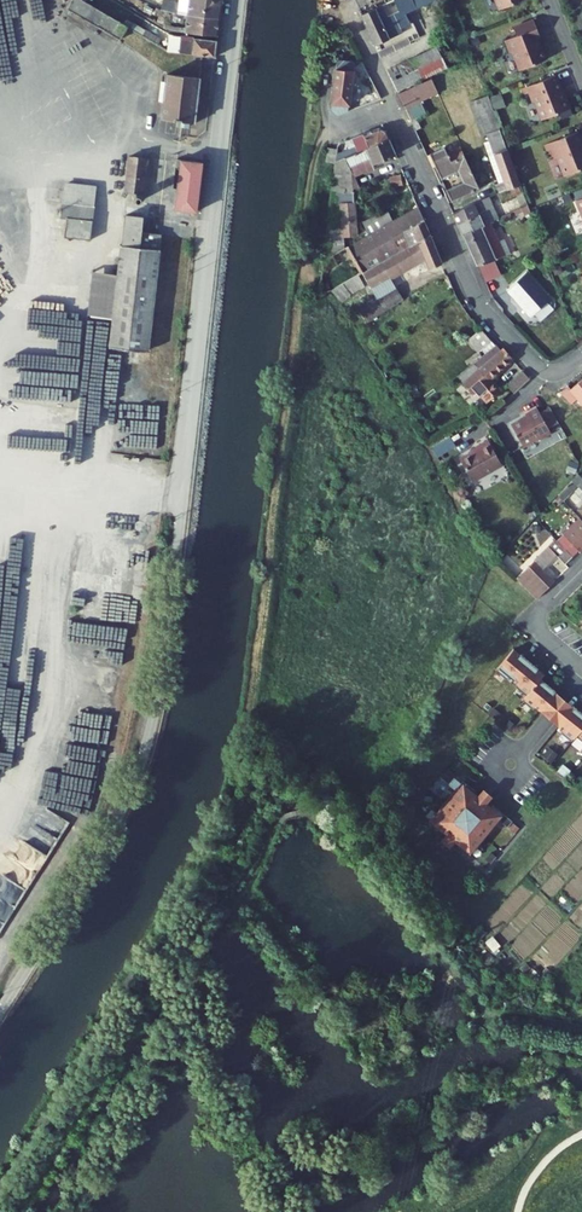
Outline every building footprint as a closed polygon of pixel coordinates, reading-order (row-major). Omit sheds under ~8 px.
[(66,8),(120,40),(128,27),(124,24),(83,0),(71,0),(66,8)] [(221,2),(207,0),(179,0),(179,3),(165,0),(162,0),(160,9),(177,13),(188,15),(219,18),(221,2)] [(398,11),(403,9),(405,14),(435,0),(402,0),(403,4),(396,7),(398,11)] [(499,10),(524,0),(495,0),(499,10)] [(381,5),(360,15),(375,45),(402,33),(401,29),(410,24),(405,14),(403,9),(398,11),(386,17),(381,5)] [(219,18),(188,15),(186,32),(217,36),(219,18)] [(540,37),(533,20),(514,28),(517,36),(504,41),(509,53),(513,52),(520,70),(546,60),(541,47),(539,47),(536,39),(540,37)] [(126,21),(124,24),(128,27),(143,35),(145,31),(143,29),(142,30),(126,21)] [(145,31),(143,35),(149,39),(158,44),(161,39),(146,30),(145,31)] [(217,40),(173,35),(172,52),(215,57),(217,40)] [(158,44),(149,39),(142,52),(154,59),(162,47),(158,44)] [(436,46),(386,70),(397,91),(430,75),(447,68),(436,46)] [(336,115),(337,116),(348,111),(349,106),(353,71),(349,70),(350,61),(336,59),(335,69),(331,104),(331,109),(331,110),(336,115)] [(372,80),(363,62),(356,68),(364,85),(372,80)] [(192,78),(167,75),(162,117),(177,119),(176,124),(190,126),(190,121),(195,121),(200,78),(192,78)] [(561,90),(555,75),(526,87),(530,97),(533,95),(540,114),(569,103),(567,97),(561,99),(559,91),(561,90)] [(431,78),(398,93),(405,109),(438,93),(431,78)] [(500,94),(490,97),(494,107),(503,104),(500,94)] [(488,97),(488,96),(469,102),(481,137),(486,135),(488,141),(491,147),(486,149),(499,183),(495,184),(499,193),(513,188),(520,185),(508,153),(507,149),(500,130),(488,97)] [(421,103),(406,110),(407,112),(422,105),(421,103)] [(422,105),(407,112),(410,120),(416,118),(426,114),(422,105)] [(420,127),(416,118),(410,120),(415,130),(420,127)] [(386,133),(378,129),(352,138),(352,139),(355,146),(348,149),(336,154),(335,162),(389,138),(386,133)] [(578,132),(548,143),(552,153),(555,152),(565,176),(581,169),(581,150),(581,148),(581,147),(581,142),(578,132)] [(359,187),(354,176),(350,168),(359,163),(364,172),(366,173),(373,169),(374,167),(373,165),(396,155),(389,138),(335,162),(335,163),(332,187),(359,187)] [(352,139),(345,142),(348,149),(355,146),(352,139)] [(446,190),(451,202),(479,189),(464,155),(460,146),(446,153),(444,147),(429,154),(441,179),(458,171),(463,183),(446,190)] [(336,154),(337,149),(328,148),(326,162),(335,163),(335,162),(336,154)] [(143,193),(147,159),(129,157),(125,191),(143,193)] [(197,212),(202,162),(176,159),(175,167),(180,168),(175,209),(197,212)] [(359,163),(350,168),(354,176),(364,172),(359,163)] [(91,240),(97,186),(65,182),(61,215),(52,214),(51,225),(65,227),(64,237),(91,240)] [(354,202),(353,188),(332,187),(323,261),(345,249),(344,236),(356,236),(354,202)] [(474,202),(452,213),(462,234),(491,222),(498,218),(489,197),(474,202)] [(528,205),(521,208),(523,211),(525,215),(531,212),(530,210),(528,205)] [(418,206),(348,247),(363,272),(430,234),(418,206)] [(368,234),(392,220),(388,210),(362,222),(368,234)] [(149,351),(162,234),(142,232),(144,216),(126,214),(123,245),(121,245),(117,274),(112,318),(109,347),(149,351)] [(491,222),(462,234),(475,265),(478,265),(485,281),(501,275),(494,260),(506,256),(499,241),(491,222)] [(430,234),(363,272),(369,284),(423,257),(425,261),(429,269),(442,263),(430,234)] [(504,239),(499,241),(506,256),(511,254),(504,239)] [(423,257),(369,284),(376,299),(395,287),(391,280),(425,261),(423,257)] [(117,274),(92,271),(87,315),(112,318),(117,274)] [(526,271),(506,289),(530,316),(550,298),(526,271)] [(363,272),(331,290),(341,302),(352,295),(369,284),(363,272)] [(327,283),(320,287),(319,294),(331,290),(327,283)] [(366,306),(359,311),(367,322),(402,299),(395,287),(376,299),(366,306)] [(481,329),(468,340),(478,352),(491,341),(481,329)] [(491,341),(478,352),(482,356),(495,345),(491,341)] [(501,350),(496,344),(495,345),(482,356),(474,363),(480,370),(489,380),(512,359),(503,349),(501,350)] [(457,377),(463,383),(480,370),(474,363),(457,377)] [(480,370),(463,383),(473,394),(476,392),(479,396),(480,395),(486,403),(500,391),(489,380),(480,370)] [(530,379),(523,372),(507,386),(514,393),(530,379)] [(581,403),(581,379),(570,389),(578,398),(581,403)] [(578,398),(570,389),(568,386),(559,392),(571,404),(578,398)] [(522,419),(511,425),(523,446),(539,436),(541,439),(551,433),(548,428),(558,423),(549,407),(539,412),(536,407),(527,412),(528,414),(525,415),(526,417),(522,420),(522,419)] [(448,437),(432,447),(438,456),(453,447),(448,437)] [(461,460),(472,481),(502,464),(488,440),(479,445),(481,449),(461,460)] [(580,464),(573,461),(569,470),(576,472),(580,464)] [(558,495),(564,500),(578,486),(579,484),(581,486),(580,487),(581,490),(581,478),(578,474),(572,480),(558,495)] [(525,506),(522,512),(529,515),(531,509),(525,506)] [(581,552),(581,551),(581,519),(580,517),(563,534),(581,552)] [(555,539),(517,578),(537,599),(554,581),(542,569),(557,556),(565,564),(572,557),(555,539)] [(567,539),(561,545),(572,557),(579,550),(567,539)] [(540,711),(556,692),(548,685),(547,686),(540,680),(544,675),(514,649),(495,671),(507,680),(509,677),(518,684),(515,687),(526,696),(522,701),(533,710),(535,707),(540,711)] [(565,699),(556,692),(540,711),(549,719),(558,726),(574,707),(565,699)] [(574,707),(558,726),(563,730),(561,733),(572,742),(576,737),(581,742),(581,713),(574,707)] [(463,781),(429,823),(441,833),(444,829),(450,834),(455,838),(461,843),(458,847),(470,857),(499,821),(507,828),(512,822),(504,815),(492,805),(489,809),(483,804),(478,800),(472,795),(475,791),(463,781)] [(490,795),(485,791),(478,800),(483,804),(490,795)] [(455,838),(450,834),(443,843),(448,847),(455,838)] [(377,1023),(391,1021),(390,1003),(375,1004),(377,1023)]
